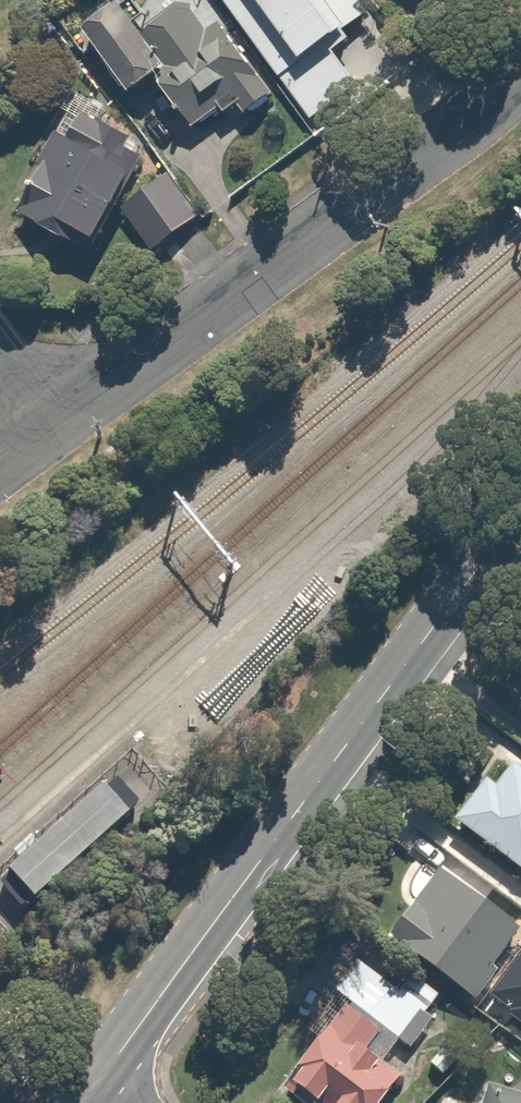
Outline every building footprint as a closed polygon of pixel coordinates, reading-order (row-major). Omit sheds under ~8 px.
[(320,128),(387,78),(351,30),(372,14),(361,0),(225,0),(320,128)] [(134,4),(96,29),(144,103),(168,88),(200,137),(231,116),(235,123),(258,108),(263,116),(286,101),(231,18),(214,29),(197,3),(153,32),(134,4)] [(77,110),(75,114),(24,220),(85,250),(90,242),(116,254),(130,224),(154,258),(206,223),(176,178),(141,202),(158,168),(129,154),(136,139),(77,110)] [(510,678),(520,685),(520,662),(510,678)] [(447,814),(520,871),(520,772),(505,759),(487,782),(477,775),(447,814)] [(7,872),(35,902),(129,817),(102,787),(7,872)] [(511,925),(435,868),(412,899),(407,895),(380,932),(470,998),(492,969),(483,963),(511,925)] [(354,954),(330,986),(394,1035),(431,986),(410,970),(397,986),(354,954)] [(308,1022),(275,1074),(305,1093),(298,1102),(366,1102),(390,1066),(363,1050),(377,1028),(336,1002),(320,1029),(308,1022)] [(480,1081),(475,1102),(520,1102),(520,1091),(480,1081)]
